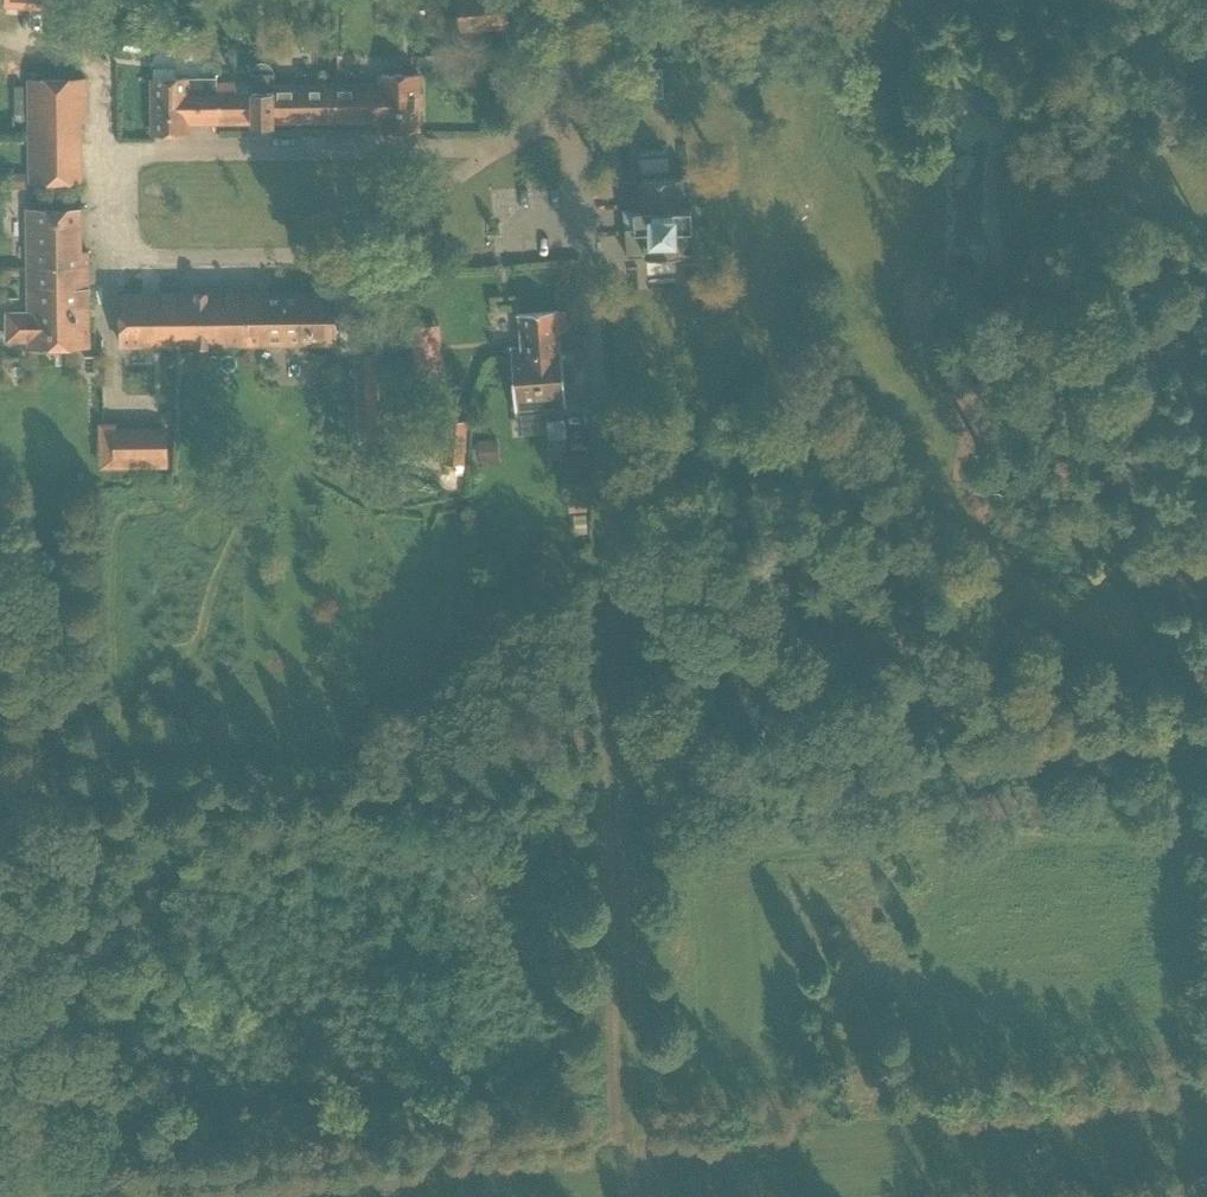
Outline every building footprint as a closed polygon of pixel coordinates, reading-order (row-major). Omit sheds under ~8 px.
[(6,7),(49,10),(50,0),(7,0),(6,7)] [(459,30),(484,28),(507,26),(505,0),(457,0),(459,30)] [(217,84),(216,122),(252,122),(252,126),(273,126),(273,121),(337,121),(337,84),(274,85),(274,73),(272,73),(272,71),(271,69),(270,67),(268,65),(266,64),(264,63),(262,63),(260,63),(258,64),(257,65),(255,66),(254,67),(253,69),(253,70),(252,72),(252,73),(250,73),(250,94),(217,94),(217,83),(217,84)] [(337,84),(337,121),(382,120),(382,132),(418,131),(417,74),(381,75),(381,84),(337,84)] [(186,122),(216,122),(217,84),(216,84),(216,94),(186,94),(186,78),(153,78),(153,135),(187,135),(186,122)] [(30,182),(81,181),(80,121),(86,121),(85,79),(28,80),(30,182)] [(691,177),(624,179),(625,256),(693,254),(691,177)] [(26,210),(27,271),(60,271),(60,288),(88,287),(88,252),(81,252),(80,209),(26,210)] [(60,271),(27,271),(27,313),(10,313),(6,317),(6,337),(10,342),(28,341),(28,348),(89,347),(88,287),(60,288),(60,271)] [(333,292),(121,294),(122,347),(334,344),(333,292)] [(510,347),(510,357),(561,352),(558,310),(517,314),(519,346),(510,347)] [(420,326),(402,327),(406,373),(424,371),(420,326)] [(561,352),(510,357),(515,414),(517,434),(541,432),(539,412),(566,409),(561,352)] [(369,439),(390,438),(387,355),(366,355),(369,439)] [(444,448),(443,462),(464,463),(468,421),(440,419),(437,447),(444,448)] [(100,425),(100,439),(113,439),(114,460),(148,460),(148,466),(166,465),(166,429),(114,430),(114,425),(100,425)] [(480,456),(499,457),(500,440),(481,439),(480,456)] [(567,454),(560,454),(561,473),(583,471),(581,444),(566,446),(567,454)]
